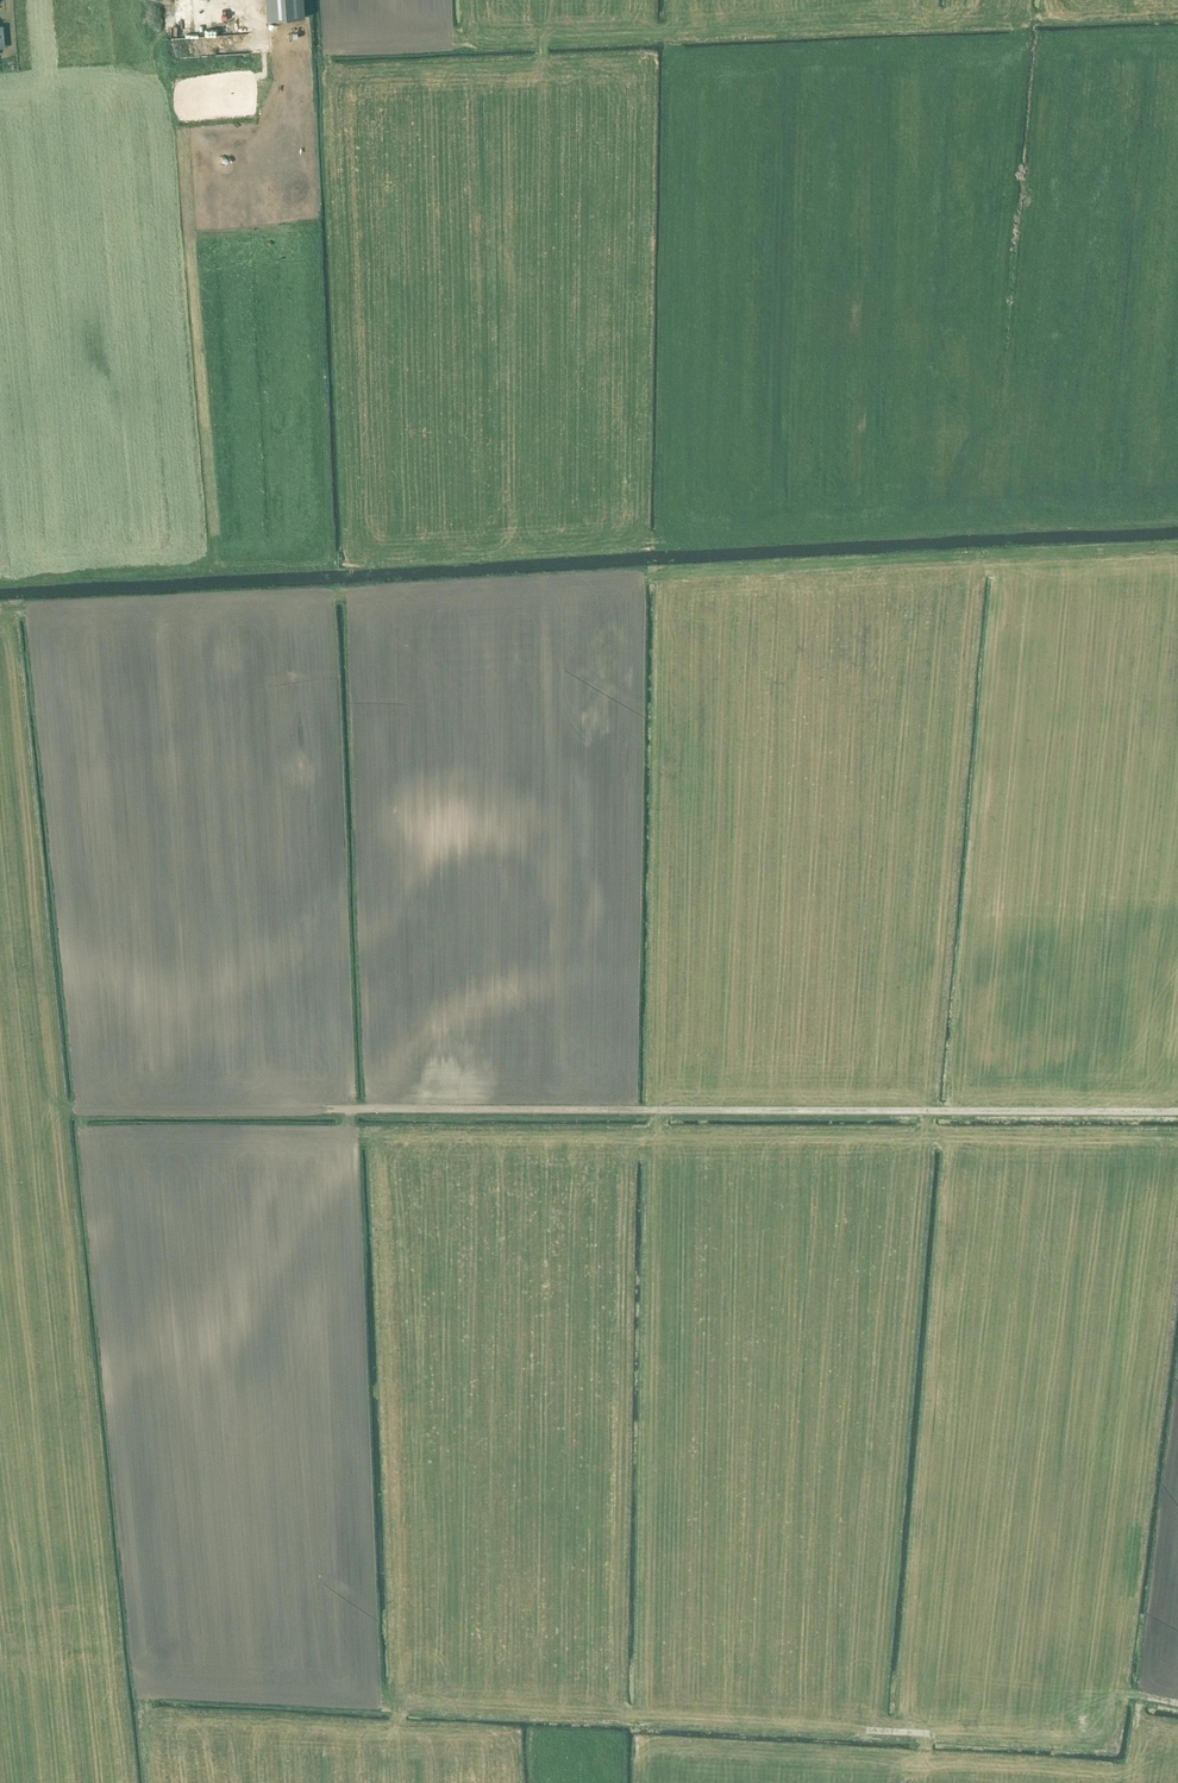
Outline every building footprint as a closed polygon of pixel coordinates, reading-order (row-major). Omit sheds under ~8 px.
[(178,31),(198,30),(197,0),(177,0),(178,31)] [(266,20),(304,17),(303,0),(265,0),(266,20)] [(299,24),(284,24),(284,43),(299,43),(299,24)]
